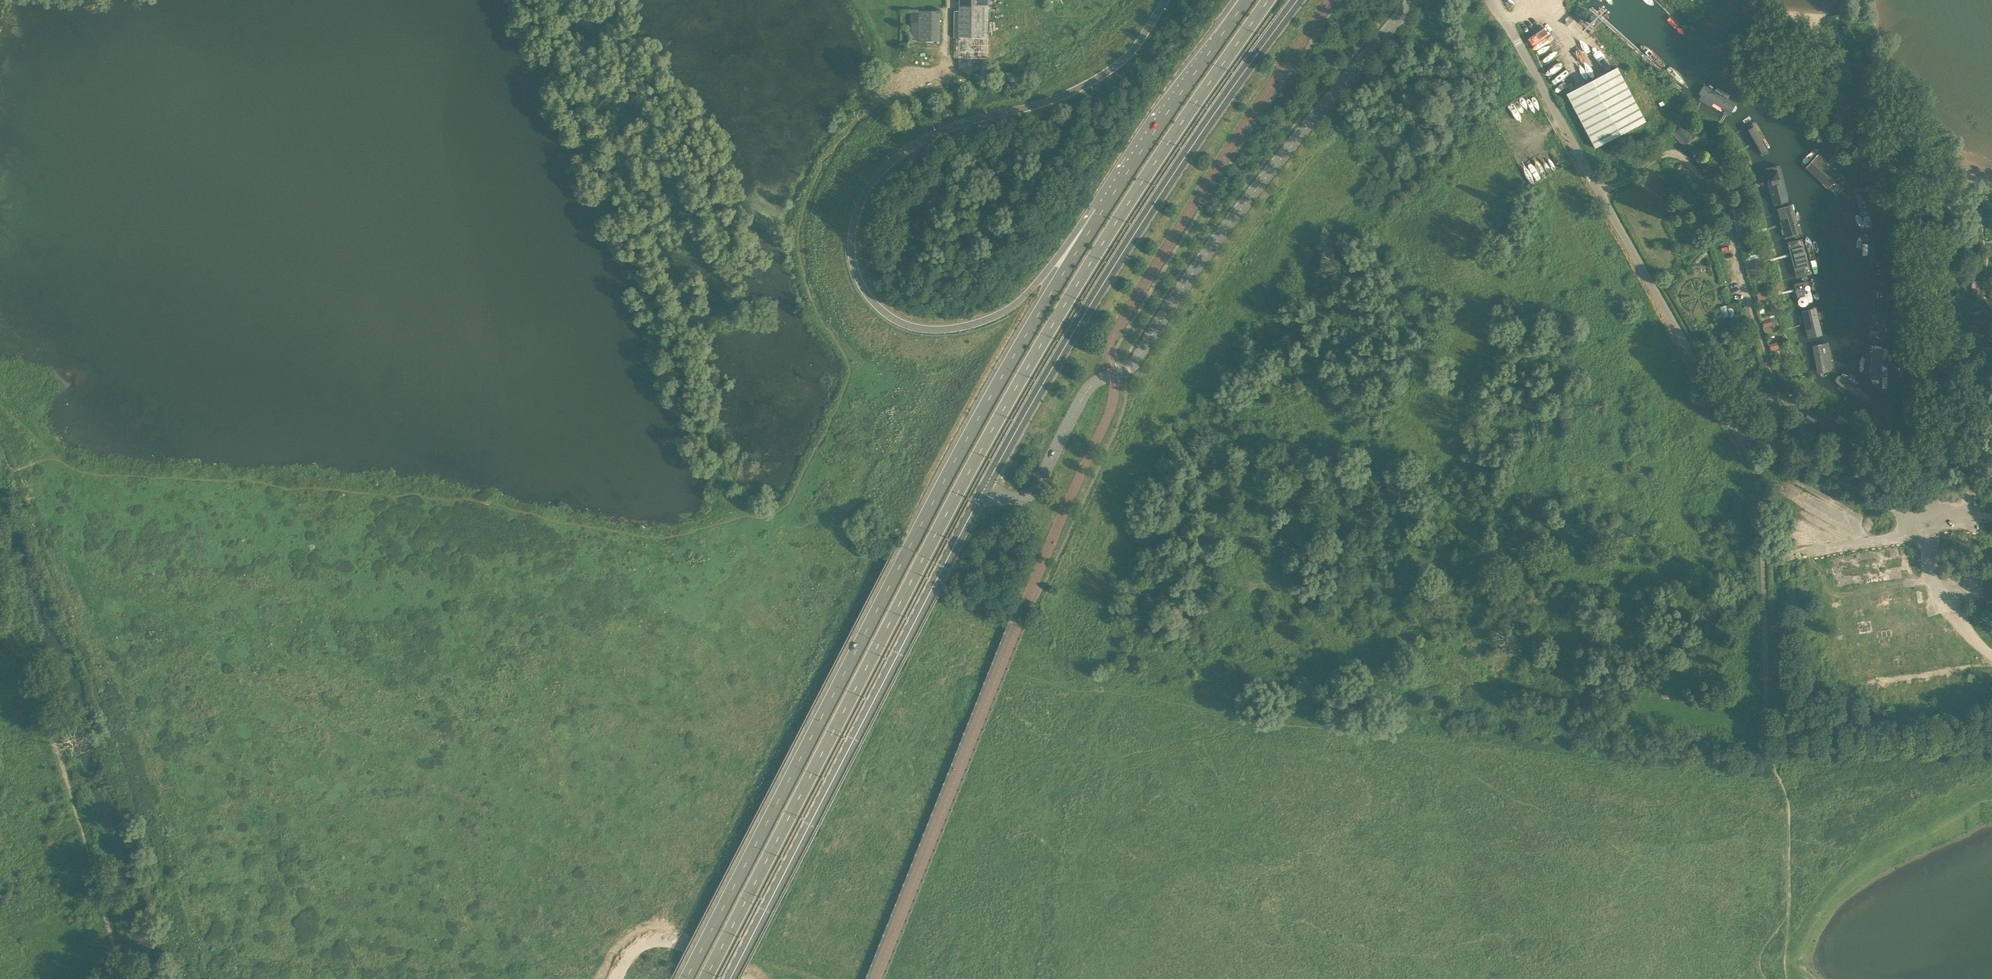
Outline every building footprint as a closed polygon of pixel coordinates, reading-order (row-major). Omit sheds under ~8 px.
[(987,58),(988,0),(960,0),(960,11),(955,11),(954,57),(987,58)] [(919,10),(918,40),(938,41),(939,11),(919,10)] [(1571,91),(1566,94),(1595,148),(1645,121),(1617,67),(1571,91)] [(1731,126),(1753,107),(1744,100),(1738,96),(1726,87),(1716,80),(1707,74),(1685,101),(1692,107),(1702,112),(1715,117),(1725,121),(1731,126)] [(1751,157),(1754,165),(1782,156),(1777,144),(1773,134),(1766,123),(1759,114),(1753,107),(1731,126),(1736,131),(1740,137),(1747,149),(1751,157)] [(1684,124),(1674,133),(1673,134),(1683,145),(1695,134),(1690,128),(1685,122),(1684,124)] [(1900,137),(1893,146),(1897,149),(1904,141),(1900,137)] [(1835,203),(1864,171),(1823,140),(1796,169),(1835,203)] [(1725,145),(1716,147),(1718,157),(1727,155),(1725,145)] [(1910,167),(1906,155),(1900,157),(1904,169),(1910,167)] [(1782,156),(1754,165),(1756,171),(1760,184),(1762,199),(1766,208),(1766,211),(1797,203),(1791,180),(1782,156)] [(1705,160),(1698,165),(1706,175),(1713,170),(1705,160)] [(1734,178),(1730,164),(1720,166),(1725,181),(1734,178)] [(1835,203),(1858,233),(1890,231),(1889,204),(1888,196),(1885,189),(1879,183),(1867,173),(1864,171),(1835,203)] [(1730,205),(1733,218),(1744,216),(1741,203),(1730,205)] [(1797,203),(1766,211),(1775,243),(1805,234),(1802,222),(1797,203)] [(1747,228),(1745,218),(1734,221),(1736,230),(1747,228)] [(1816,275),(1805,234),(1775,243),(1784,276),(1786,284),(1816,275)] [(1786,284),(1793,311),(1824,303),(1816,275),(1786,284)] [(1977,293),(1978,289),(1979,290),(1981,281),(1972,280),(1971,288),(1973,289),(1973,292),(1974,294),(1976,294),(1977,293)] [(1753,294),(1755,300),(1767,296),(1765,290),(1753,294)] [(1802,345),(1833,336),(1828,320),(1824,303),(1793,311),(1796,323),(1802,345)] [(1740,315),(1738,309),(1729,311),(1730,316),(1730,317),(1740,315)] [(1776,316),(1774,316),(1769,318),(1771,324),(1778,322),(1776,316)] [(1763,327),(1771,324),(1769,318),(1761,321),(1763,327)] [(1815,382),(1818,384),(1843,369),(1840,359),(1833,336),(1802,345),(1804,350),(1809,371),(1812,379),(1815,382)] [(1893,370),(1893,340),(1862,342),(1863,357),(1863,381),(1894,426),(1893,407),(1893,370)] [(1778,345),(1777,342),(1769,345),(1772,351),(1784,347),(1783,343),(1778,345)] [(1778,375),(1785,373),(1782,364),(1775,366),(1778,375)] [(1894,426),(1863,381),(1843,369),(1818,384),(1820,386),(1894,426)] [(1821,421),(1817,427),(1828,433),(1830,429),(1831,427),(1821,421)] [(1053,520),(1050,519),(1052,512),(1040,510),(1037,522),(1051,525),(1053,520)]
